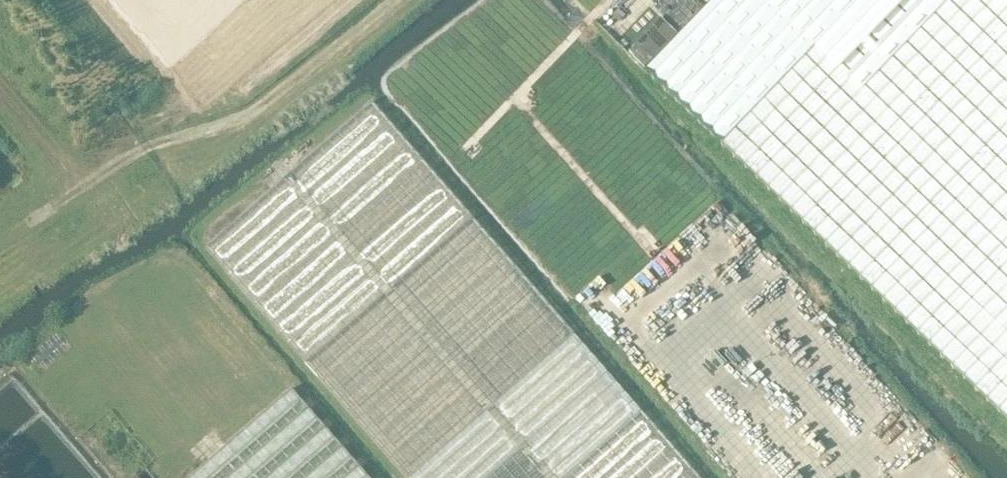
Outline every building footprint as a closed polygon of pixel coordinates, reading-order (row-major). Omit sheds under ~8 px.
[(174,65),(241,0),(112,0),(174,65)] [(648,72),(1006,418),(1006,0),(717,0),(648,72)] [(573,334),(371,102),(204,248),(404,477),(698,477),(573,334)] [(189,477),(368,477),(290,390),(189,477)]
